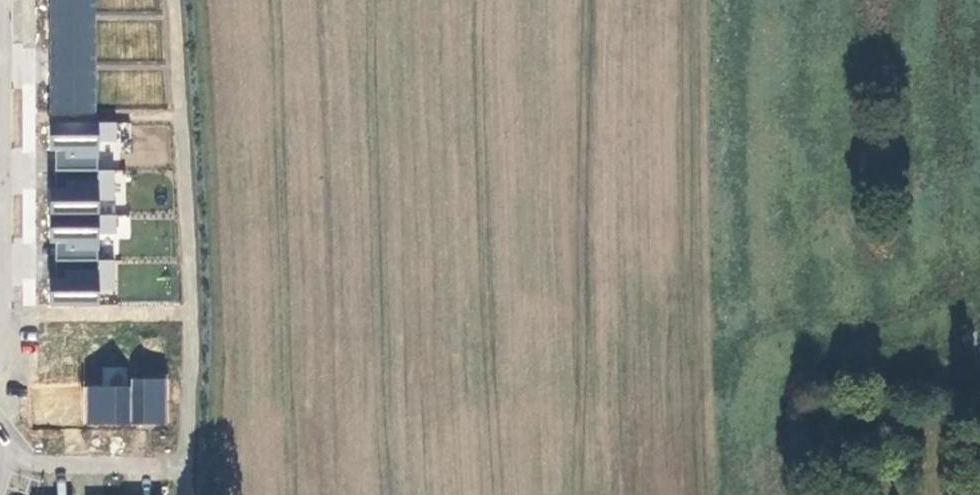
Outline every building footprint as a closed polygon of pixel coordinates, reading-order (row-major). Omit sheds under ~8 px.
[(98,123),(50,122),(49,150),(56,150),(55,173),(97,171),(98,123)] [(97,171),(55,173),(50,213),(99,214),(97,171)] [(99,214),(50,213),(47,243),(55,243),(56,260),(100,260),(99,214)] [(100,260),(56,260),(54,295),(99,295),(100,260)] [(86,423),(165,425),(167,378),(125,377),(125,368),(102,367),(102,386),(87,386),(86,423)]
